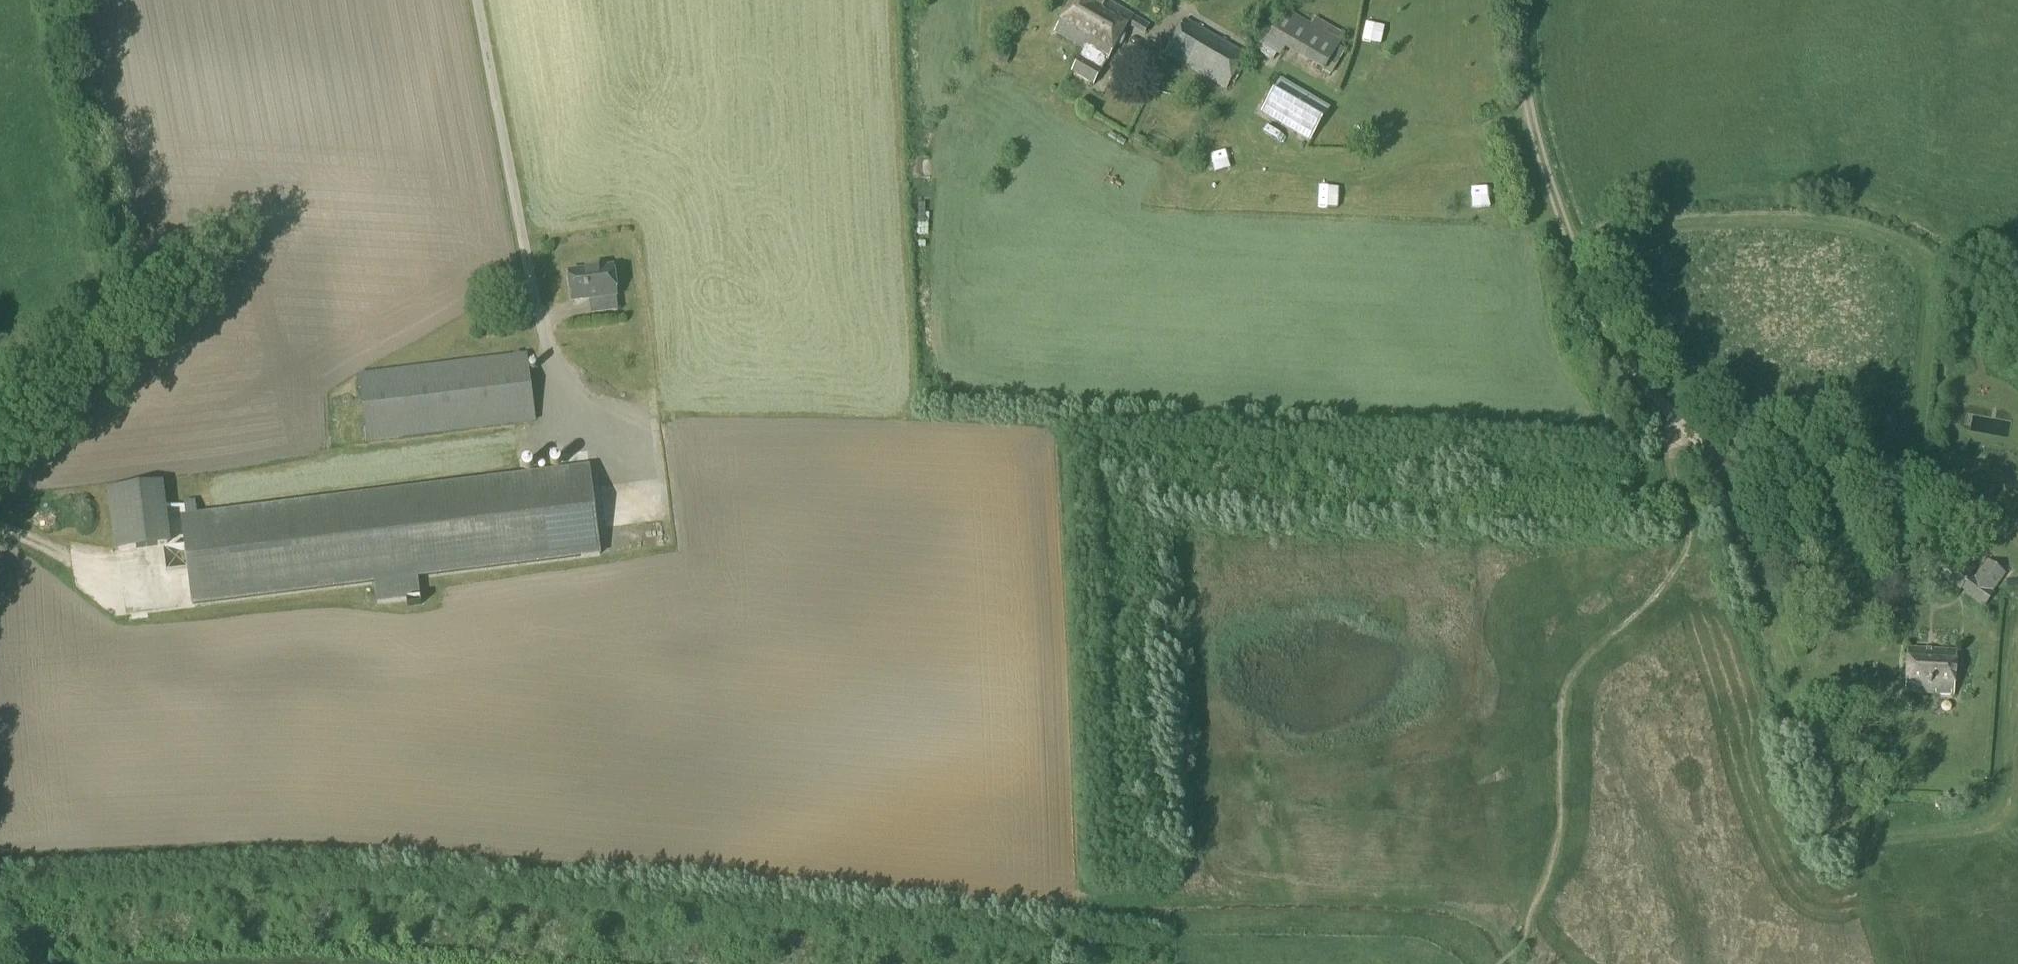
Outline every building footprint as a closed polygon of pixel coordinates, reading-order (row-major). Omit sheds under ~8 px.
[(1106,2),(1107,0),(1073,0),(1053,34),(1078,48),(1106,2)] [(1083,51),(1070,74),(1092,87),(1106,64),(1133,17),(1106,2),(1078,48),(1083,51)] [(1323,73),(1341,43),(1284,10),(1266,40),(1323,73)] [(1224,89),(1244,55),(1185,21),(1165,56),(1224,89)] [(1365,41),(1384,45),(1387,28),(1368,24),(1365,41)] [(1270,61),(1273,61),(1276,55),(1275,52),(1265,46),(1263,47),(1259,53),(1260,55),(1270,61)] [(1309,143),(1329,109),(1279,80),(1259,114),(1309,143)] [(1499,191),(1485,195),(1488,207),(1502,203),(1499,191)] [(572,302),(615,297),(612,269),(568,274),(572,302)] [(366,444),(534,423),(526,354),(358,375),(366,444)] [(182,534),(191,607),(196,607),(374,585),(376,603),(419,598),(417,580),(600,557),(597,534),(589,467),(196,516),(194,501),(183,502),(185,517),(180,518),(182,534)] [(114,552),(169,545),(162,484),(106,491),(114,552)] [(1973,579),(1970,576),(1974,570),(1956,555),(1939,577),(1959,592),(1961,591),(1965,594),(1964,596),(1982,610),(1995,594),(1992,592),(2005,575),(1987,561),(1973,579)] [(1954,696),(1956,653),(1905,650),(1903,693),(1954,696)]
